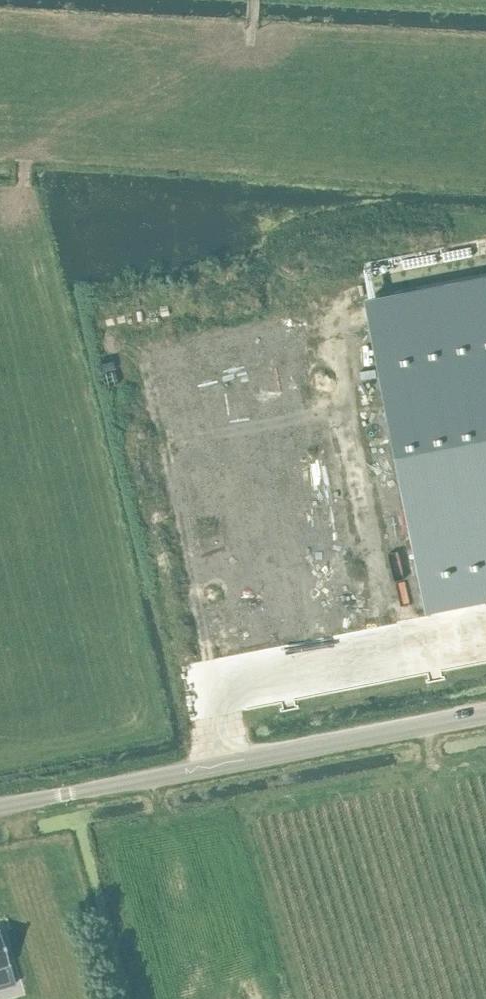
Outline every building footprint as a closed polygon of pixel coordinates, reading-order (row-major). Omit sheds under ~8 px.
[(366,301),(427,613),(485,601),(485,277),(368,300),(368,301),(366,301)] [(8,964),(9,964),(0,934),(0,966),(8,964)]
